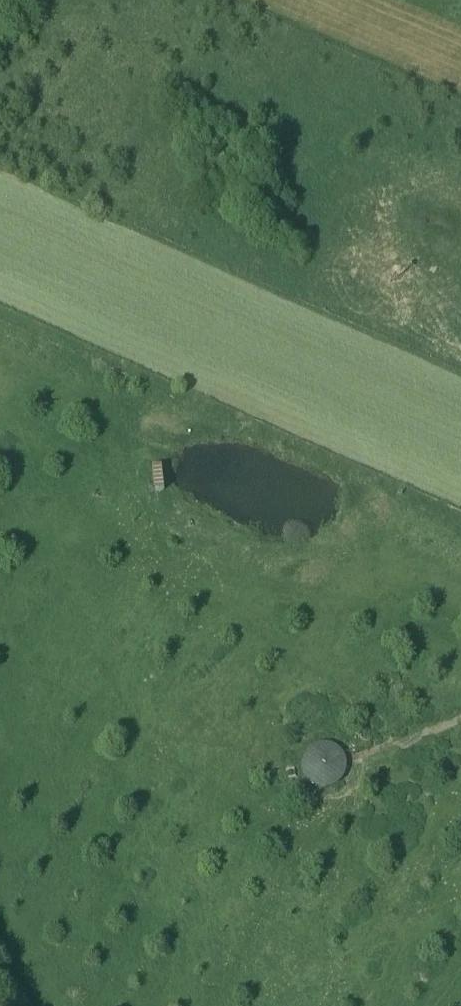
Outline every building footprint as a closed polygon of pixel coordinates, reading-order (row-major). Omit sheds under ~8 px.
[(299,772),(306,786),(314,792),(324,794),(331,793),(340,789),(346,783),(350,770),(349,761),(344,751),(335,745),(324,742),(312,746),(305,751),(300,759),(299,772)]
